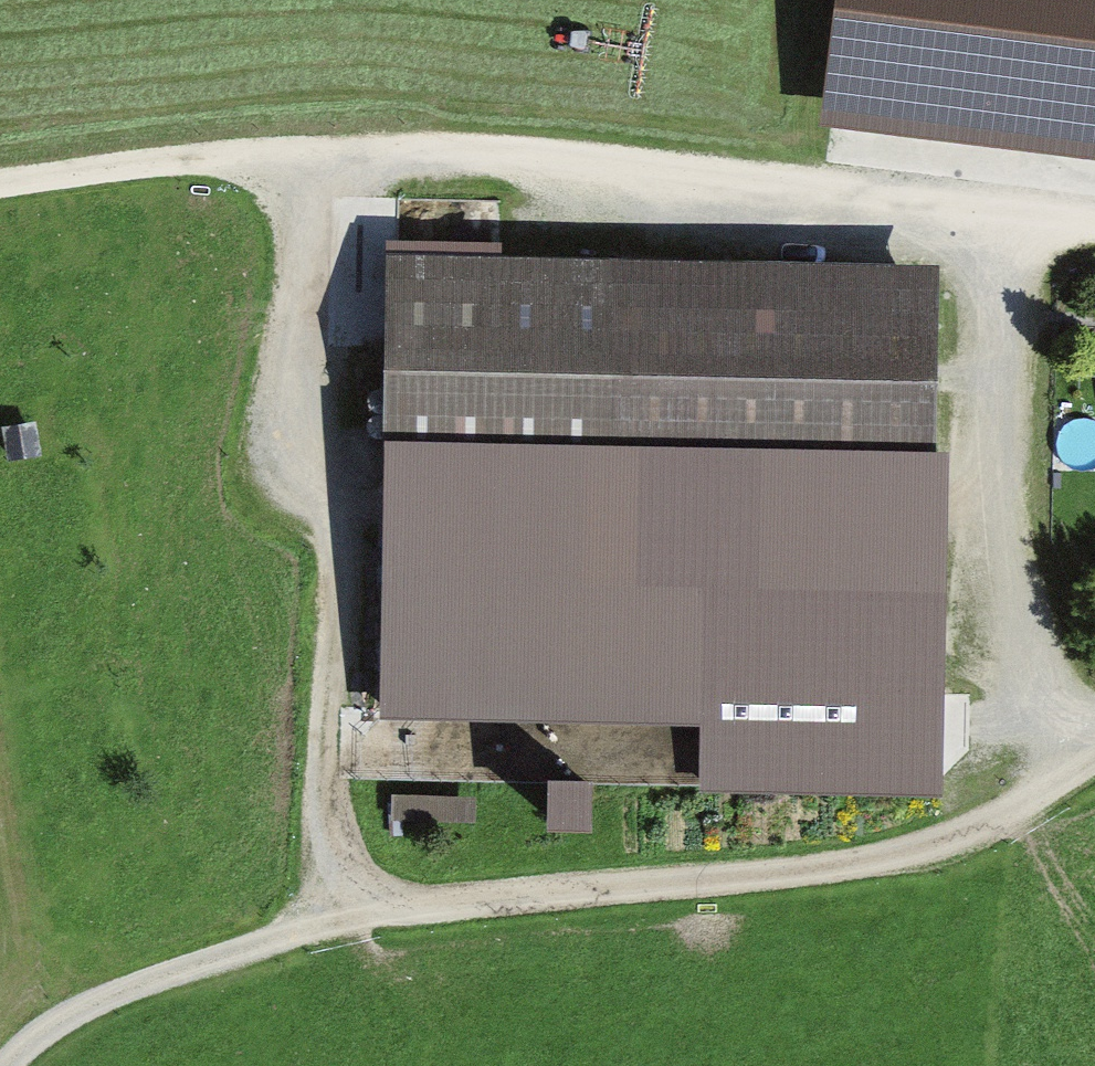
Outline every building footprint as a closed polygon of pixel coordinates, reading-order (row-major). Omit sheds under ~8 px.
[(821,117),(1094,155),(1094,0),(838,0),(821,117)] [(940,278),(391,268),(383,734),(686,739),(685,796),(931,800),(940,278)] [(474,804),(390,801),(389,826),(473,830),(474,804)] [(551,803),(549,849),(592,851),(593,804),(551,803)]
